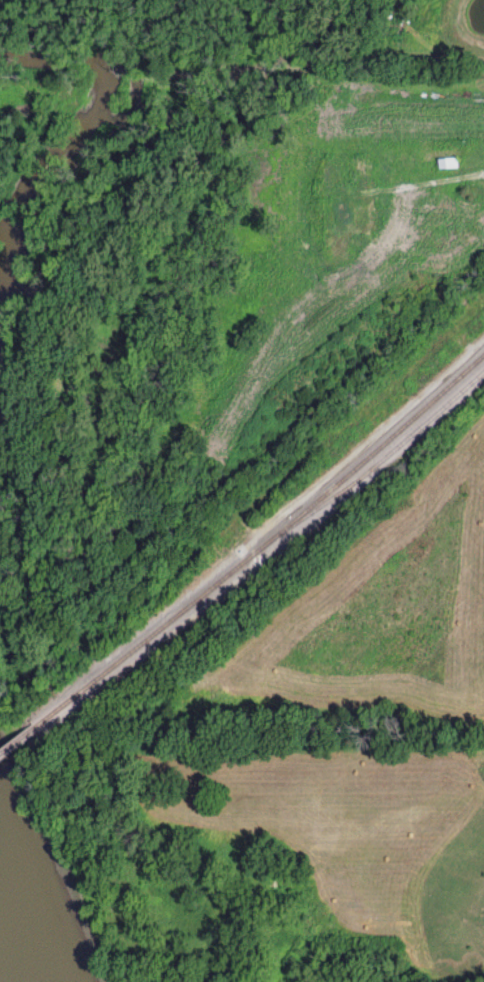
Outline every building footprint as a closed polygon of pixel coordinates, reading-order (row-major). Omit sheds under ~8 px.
[(437,168),(457,168),(457,153),(425,153),(425,160),(437,160),(437,168)]
